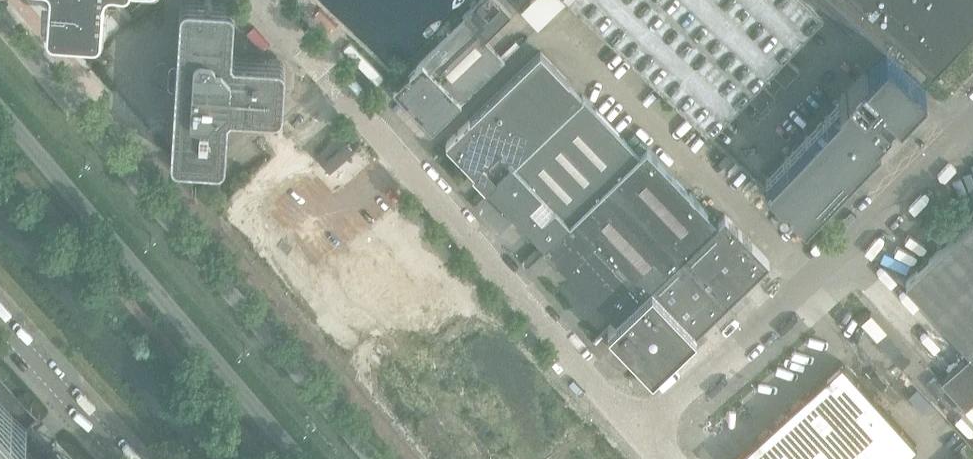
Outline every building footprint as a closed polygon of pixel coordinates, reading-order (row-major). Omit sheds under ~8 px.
[(46,15),(56,27),(103,31),(116,22),(118,0),(44,0),(46,15)] [(176,64),(171,150),(171,154),(173,156),(176,158),(179,159),(217,161),(220,161),(223,159),(225,157),(226,154),(228,111),(231,108),(274,111),(277,110),(280,109),(282,106),(283,103),(285,65),(285,61),(283,59),(281,57),(277,56),(235,53),(232,51),(235,8),(234,4),(233,2),(230,0),(182,0),(181,1),(180,4),(176,64)] [(303,6),(321,27),(331,18),(312,0),(309,0),(303,6)] [(466,18),(485,38),(511,14),(497,0),(485,0),(466,18)] [(521,9),(538,27),(565,0),(531,0),(521,9)] [(695,122),(710,135),(747,96),(760,109),(775,94),(772,91),(782,81),(784,84),(799,69),(785,56),(822,17),(805,0),(567,0),(695,122)] [(972,20),(972,0),(851,0),(925,71),(972,20)] [(393,88),(432,129),(505,59),(485,38),(466,18),(393,88)] [(485,187),(487,186),(488,186),(583,95),(540,51),(445,142),(475,172),(473,174),(485,187)] [(887,51),(867,72),(865,70),(838,98),(843,103),(839,107),(837,104),(828,114),(827,113),(824,116),(825,117),(808,135),(807,134),(805,137),(806,138),(788,156),(787,155),(785,158),(786,159),(769,177),(768,176),(765,178),(779,192),(784,192),(790,197),(790,202),(804,216),(807,213),(805,212),(823,194),(824,195),(826,192),(825,191),(843,173),(844,174),(846,171),(845,170),(863,152),(864,153),(866,150),(865,149),(882,131),(884,132),(886,129),(885,128),(902,110),(903,111),(906,109),(905,108),(925,88),(887,51)] [(528,232),(530,230),(545,246),(640,154),(583,95),(488,186),(517,217),(515,219),(528,232)] [(340,135),(317,155),(329,169),(352,149),(340,135)] [(545,246),(543,248),(556,261),(558,260),(572,273),(575,276),(614,317),(616,319),(652,284),(680,257),(718,221),(647,147),(640,154),(545,246)] [(768,259),(727,216),(725,214),(724,215),(718,221),(680,257),(725,303),(737,291),(741,287),(752,277),(756,273),(769,261),(768,259)] [(928,260),(927,260),(918,269),(917,269),(905,280),(972,353),(970,355),(969,356),(941,381),(940,382),(964,408),(965,409),(972,401),(972,219),(928,260)] [(725,303),(680,257),(652,284),(696,331),(698,329),(725,303)] [(616,319),(607,327),(608,328),(611,330),(612,329),(615,332),(620,337),(622,340),(621,341),(625,345),(626,344),(636,354),(635,355),(639,359),(640,358),(650,368),(649,370),(652,373),(655,371),(653,369),(664,359),(665,361),(669,357),(668,355),(678,345),(680,347),(684,343),(682,341),(693,331),(694,333),(696,331),(652,284),(616,319)] [(917,445),(842,361),(734,458),(902,458),(917,445)] [(958,402),(940,382),(935,376),(927,384),(950,409),(958,402)] [(907,396),(908,397),(923,413),(930,407),(914,390),(907,396)] [(56,440),(41,453),(36,447),(37,446),(37,445),(38,444),(38,443),(38,441),(38,440),(37,439),(37,438),(36,437),(34,436),(33,436),(32,436),(31,436),(30,436),(28,437),(27,437),(23,433),(27,430),(0,400),(0,458),(73,458),(56,440)]
